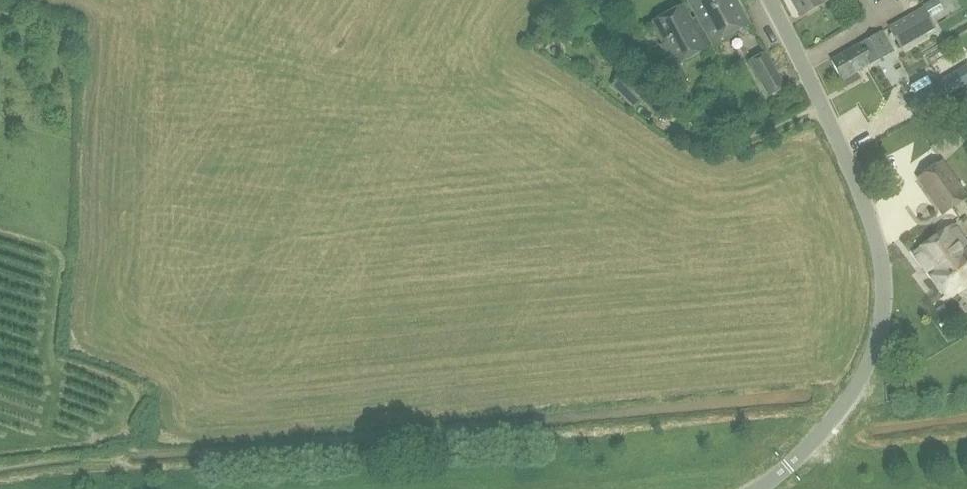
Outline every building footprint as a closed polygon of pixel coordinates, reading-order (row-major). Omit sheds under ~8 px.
[(652,24),(672,58),(663,63),(668,71),(713,45),(713,46),(750,25),(735,0),(694,0),(689,3),(697,17),(692,20),(684,6),(652,24)] [(801,17),(830,0),(791,0),(801,17)] [(935,28),(930,18),(924,8),(923,6),(888,26),(889,27),(900,47),(935,28)] [(891,52),(878,31),(830,60),(843,81),(891,52)] [(786,88),(766,54),(750,62),(769,98),(786,88)] [(906,101),(913,113),(966,83),(966,70),(966,68),(906,101)] [(610,85),(633,109),(648,96),(624,71),(610,85)] [(943,213),(966,197),(941,162),(918,178),(943,213)] [(966,278),(966,246),(952,225),(914,252),(932,275),(931,276),(945,294),(966,278)] [(944,304),(935,310),(941,318),(949,312),(944,304)] [(842,443),(849,454),(863,445),(856,434),(842,443)]
